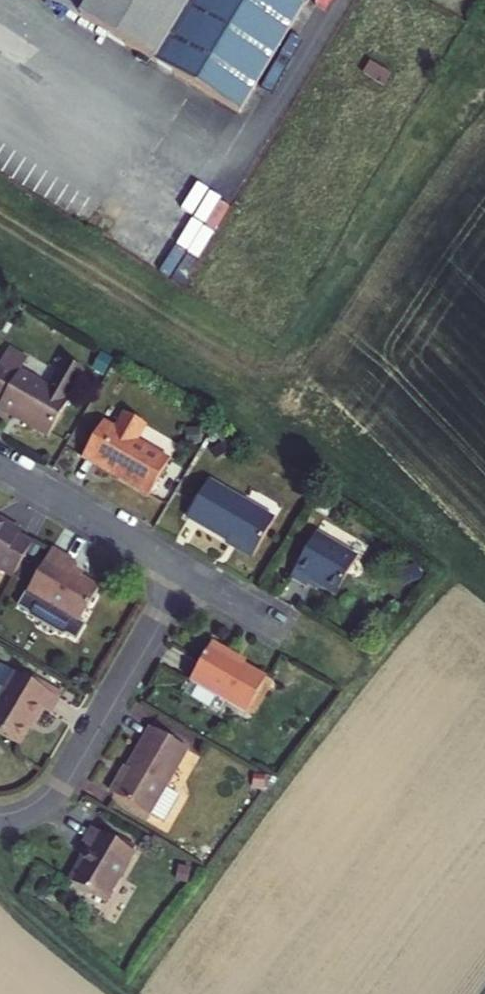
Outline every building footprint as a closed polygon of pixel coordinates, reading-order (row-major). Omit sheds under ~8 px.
[(236,113),(307,0),(45,0),(236,113)] [(12,360),(0,379),(0,413),(1,414),(0,415),(0,420),(48,448),(69,413),(65,411),(79,387),(64,378),(51,401),(21,382),(28,370),(12,360)] [(150,509),(170,473),(139,454),(149,437),(128,424),(118,442),(105,434),(84,469),(150,509)] [(256,569),(278,533),(212,494),(191,531),(256,569)] [(33,547),(16,537),(19,534),(0,523),(0,574),(13,582),(33,547)] [(338,608),(361,570),(321,547),(295,591),(311,600),(315,594),(338,608)] [(75,566),(52,552),(19,608),(28,613),(29,618),(62,637),(66,636),(75,641),(83,627),(78,624),(98,591),(70,574),(75,566)] [(228,658),(209,647),(186,686),(242,719),(262,686),(224,664),(228,658)] [(23,748),(44,710),(53,715),(62,701),(36,686),(6,668),(0,678),(0,734),(23,748)] [(39,682),(36,686),(62,701),(64,696),(39,682)] [(268,690),(262,686),(242,719),(249,723),(268,690)] [(181,756),(146,735),(108,799),(157,828),(174,801),(160,793),(181,756)] [(129,857),(88,833),(81,846),(87,850),(66,885),(101,905),(129,857)]
